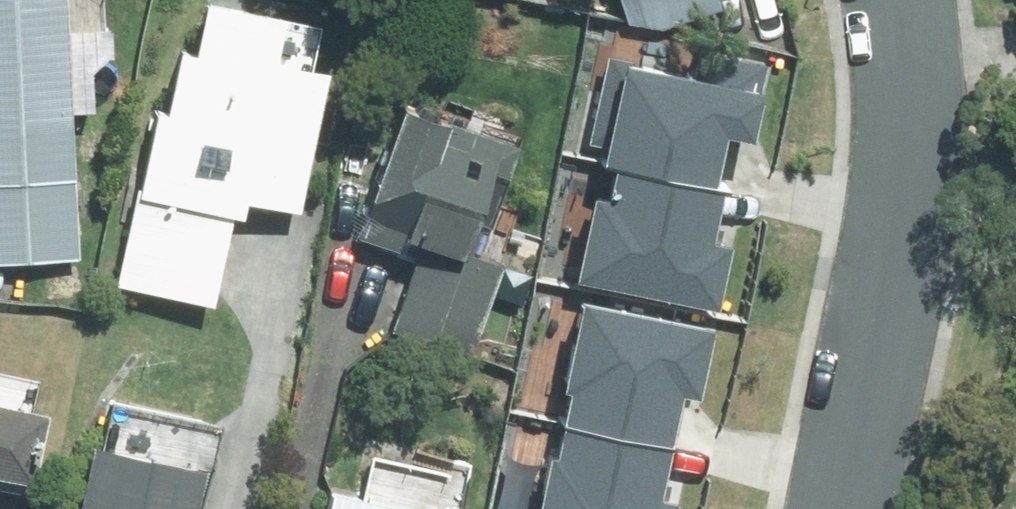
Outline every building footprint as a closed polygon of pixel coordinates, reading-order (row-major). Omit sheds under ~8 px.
[(56,0),(0,0),(0,260),(74,255),(56,0)] [(624,21),(659,29),(714,11),(711,0),(616,0),(624,21)] [(352,239),(413,259),(387,335),(468,362),(501,262),(476,254),(511,151),(395,112),(352,239)] [(586,303),(615,309),(619,292),(590,285),(586,303)] [(724,352),(730,325),(701,319),(695,346),(724,352)] [(478,344),(473,364),(503,372),(508,352),(478,344)] [(533,362),(506,486),(583,502),(585,491),(625,500),(638,435),(578,422),(589,374),(533,362)] [(204,411),(114,392),(101,455),(87,452),(75,508),(194,508),(201,475),(191,473),(204,411)] [(24,489),(39,417),(0,409),(0,485),(24,489)] [(327,495),(324,508),(390,508),(327,495)] [(1007,495),(1001,508),(1015,508),(1015,499),(1007,495)]
